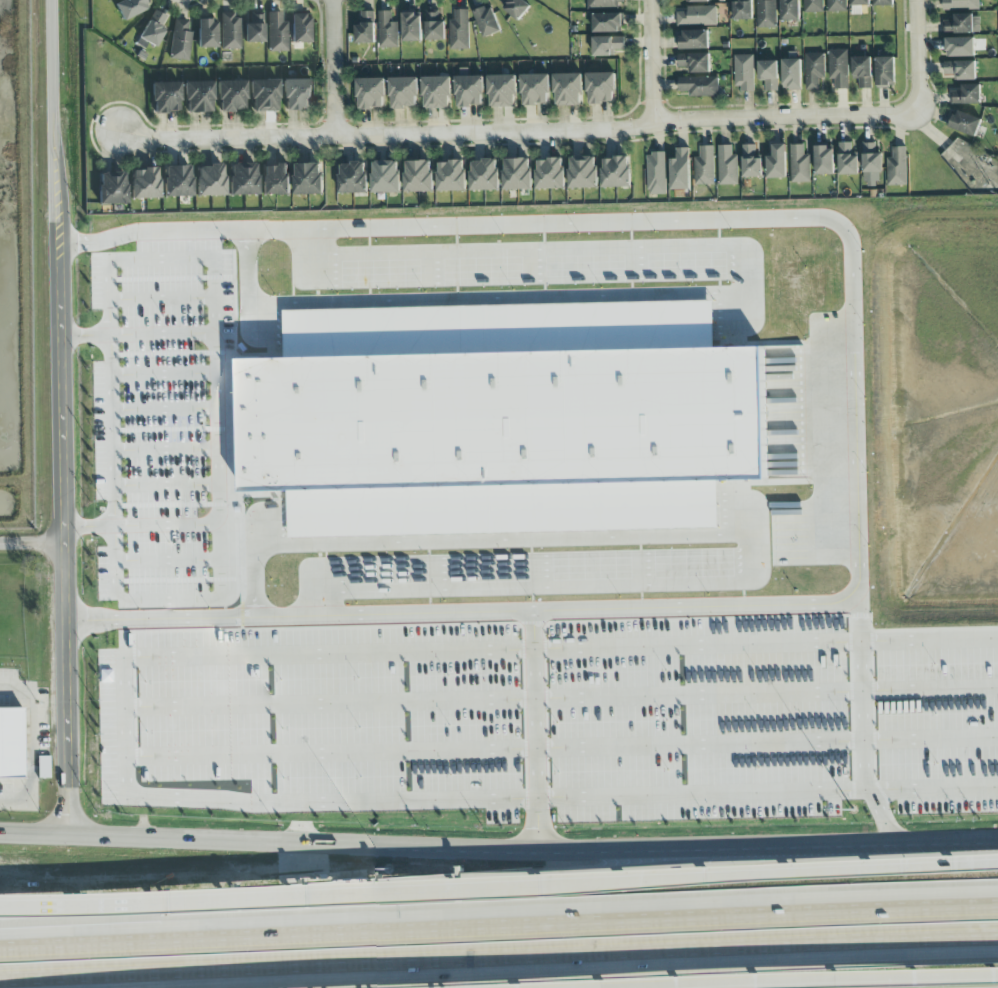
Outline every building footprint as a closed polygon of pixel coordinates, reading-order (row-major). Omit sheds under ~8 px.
[(122,22),(149,9),(144,0),(125,0),(114,5),(122,22)] [(532,4),(525,0),(503,0),(506,2),(502,9),(522,21),(532,4)] [(624,7),(623,0),(587,0),(588,8),(624,7)] [(775,28),(775,0),(757,0),(758,28),(775,28)] [(800,21),(799,0),(781,0),(781,21),(800,21)] [(804,13),(824,13),(823,0),(804,0),(804,13)] [(829,13),(847,12),(847,0),(829,0),(829,13)] [(979,0),(944,0),(944,10),(980,9),(979,0)] [(753,20),(752,2),(734,2),(734,20),(753,20)] [(475,11),(483,37),(501,32),(493,6),(475,11)] [(716,6),(687,6),(687,12),(677,13),(677,25),(716,25),(716,6)] [(426,11),(426,41),(446,40),(445,21),(440,21),(439,10),(426,11)] [(468,10),(454,10),(455,20),(450,20),(451,50),(469,49),(468,10)] [(152,49),(169,19),(154,11),(137,41),(152,49)] [(375,43),(375,11),(361,11),(361,24),(356,24),(356,43),(375,43)] [(398,23),(392,23),(392,11),(379,12),(379,48),(399,48),(398,23)] [(281,13),(267,13),(268,53),(287,52),(287,22),(282,23),(281,13)] [(402,14),(403,42),(422,42),(421,13),(402,14)] [(593,14),(593,33),(624,32),(623,13),(593,14)] [(264,43),(263,14),(250,14),(250,25),(244,25),(245,44),(264,43)] [(240,15),(220,16),(221,51),(240,50),(240,15)] [(980,33),(980,15),(953,15),(953,20),(943,21),(943,34),(980,33)] [(291,16),(292,44),(310,44),(309,16),(291,16)] [(188,22),(175,20),(169,59),(187,62),(192,33),(187,32),(188,22)] [(215,49),(216,21),(198,21),(197,48),(215,49)] [(708,30),(679,31),(679,50),(709,50),(708,30)] [(614,56),(614,51),(625,50),(625,37),(593,37),(593,57),(614,56)] [(945,57),(975,57),(974,38),(944,38),(945,57)] [(847,50),(829,50),(829,80),(834,80),(834,89),(848,89),(847,50)] [(679,68),(688,68),(688,74),(710,73),(709,54),(678,55),(679,68)] [(805,54),(805,90),(819,90),(819,79),(825,79),(824,54),(805,54)] [(754,90),(753,55),(734,55),(735,90),(754,90)] [(872,88),(871,57),(852,57),(852,77),(859,77),(859,88),(872,88)] [(895,57),(875,57),(875,86),(895,86),(895,57)] [(801,60),(782,60),(783,90),(801,90),(801,60)] [(759,81),(765,81),(765,91),(778,91),(778,61),(758,61),(759,81)] [(976,62),(944,62),(944,74),(957,74),(956,80),(976,81),(976,62)] [(615,72),(617,102),(587,103),(585,72),(615,72)] [(548,74),(550,104),(522,105),(520,73),(548,74)] [(517,74),(518,106),(487,107),(485,76),(517,74)] [(553,74),(556,106),(584,105),(582,74),(553,74)] [(484,76),(484,95),(480,95),(480,106),(460,107),(460,94),(454,94),(454,76),(484,76)] [(451,77),(453,108),(422,109),(421,78),(451,77)] [(718,77),(678,78),(679,96),(718,95),(718,77)] [(417,78),(419,108),(392,109),(390,78),(417,78)] [(277,79),(279,112),(249,112),(248,80),(277,79)] [(311,79),(311,112),(282,112),(282,80),(311,79)] [(386,79),(387,109),(357,109),(358,79),(386,79)] [(244,82),(245,111),(218,112),(217,82),(244,81),(244,82)] [(149,82),(149,113),(180,112),(179,82),(149,82)] [(212,82),(212,113),(183,115),(183,83),(212,82)] [(951,91),(952,105),(981,104),(980,84),(960,85),(961,91),(951,91)] [(982,120),(956,110),(949,127),(976,137),(982,120)] [(864,140),(876,140),(876,150),(883,150),(883,169),(880,169),(880,180),(877,181),(877,185),(868,185),(868,180),(865,180),(864,140)] [(774,141),(786,141),(787,175),(768,175),(768,153),(774,153),(774,141)] [(840,141),(852,141),(852,153),(859,153),(859,172),(840,172),(840,141)] [(791,142),(805,142),(805,153),(811,153),(811,181),(792,181),(791,142)] [(815,142),(829,142),(829,146),(835,146),(835,172),(816,172),(815,142)] [(743,143),(756,143),(756,155),(762,155),(763,173),(744,174),(743,143)] [(719,144),(733,144),(733,154),(738,154),(739,184),(719,184),(719,144)] [(700,145),(713,145),(714,184),(696,184),(695,156),(701,156),(700,145)] [(893,146),(906,145),(908,185),(889,185),(888,157),(893,157),(893,146)] [(677,146),(689,146),(690,186),(672,187),(671,155),(677,155),(677,146)] [(647,154),(653,154),(653,150),(666,150),(667,194),(650,194),(650,189),(648,189),(647,154)] [(571,155),(575,154),(592,153),(592,154),(595,154),(596,165),(599,165),(599,186),(569,186),(569,166),(572,166),(571,155)] [(604,156),(616,156),(616,153),(628,153),(629,165),(631,165),(632,184),(603,185),(602,165),(605,165),(604,156)] [(539,158),(550,158),(550,155),(563,154),(563,166),(565,166),(565,186),(537,186),(537,167),(539,167),(539,158)] [(473,159),(476,159),(476,158),(483,158),(484,158),(484,155),(493,155),(493,156),(497,156),(497,168),(499,168),(500,187),(471,188),(470,168),(473,168),(473,159)] [(506,156),(529,155),(530,167),(532,167),(533,186),(504,187),(503,168),(506,168),(506,156)] [(463,159),(468,190),(441,192),(437,160),(463,159)] [(323,162),(324,194),(293,195),(293,161),(323,162)] [(399,161),(402,193),(372,195),(370,161),(399,161)] [(433,161),(436,191),(406,191),(404,163),(433,161)] [(364,162),(365,191),(343,192),(342,163),(364,162)] [(256,163),(258,195),(230,198),(227,164),(256,163)] [(191,195),(190,165),(161,167),(161,195),(191,195)] [(195,167),(197,196),(224,195),(223,165),(195,167)] [(289,165),(290,195),(262,197),(260,166),(289,165)] [(156,168),(157,197),(131,199),(129,169),(156,168)] [(97,174),(127,173),(127,202),(98,203),(97,174)] [(239,360),(283,359),(282,310),(714,299),(716,348),(762,347),(765,479),(719,480),(720,527),(287,537),(286,491),(242,492),(239,360)] [(20,778),(0,778),(0,707),(19,707),(20,778)] [(37,778),(36,755),(47,755),(47,778),(37,778)]
